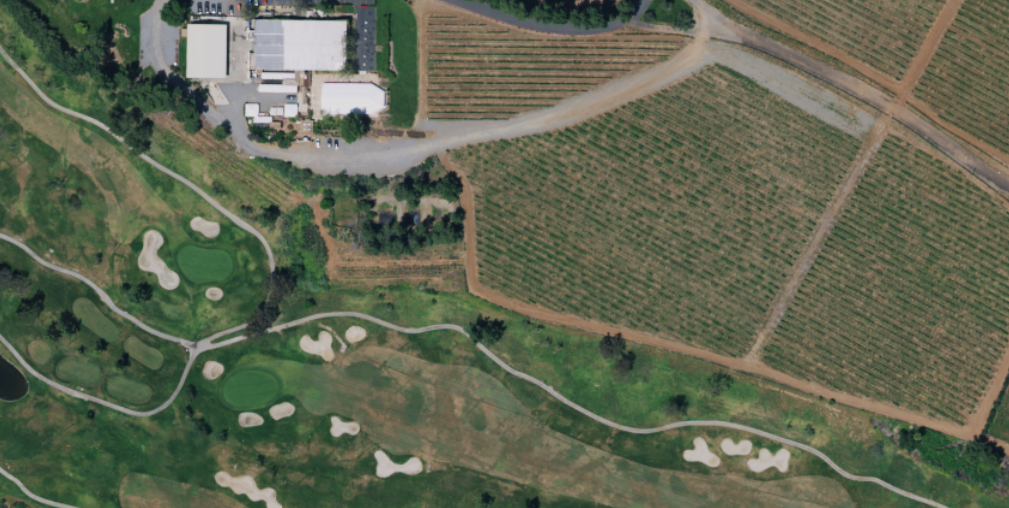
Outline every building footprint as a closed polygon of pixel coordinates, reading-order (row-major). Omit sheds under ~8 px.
[(255,69),(346,71),(347,21),(256,20),(255,69)] [(187,78),(227,79),(228,25),(188,25),(187,78)] [(321,113),(383,115),(384,86),(322,84),(321,113)] [(258,116),(257,104),(245,105),(245,117),(258,116)]
